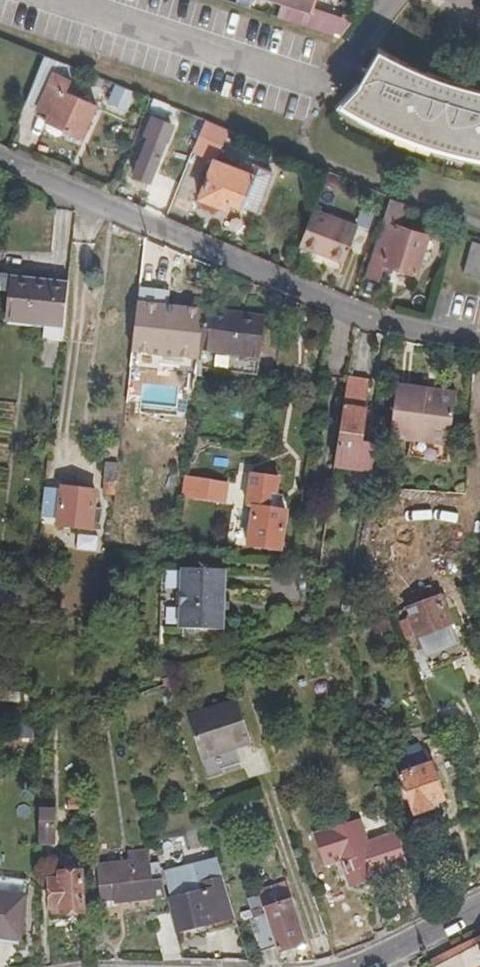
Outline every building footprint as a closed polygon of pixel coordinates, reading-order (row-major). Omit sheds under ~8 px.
[(235,4),(251,9),(254,0),(236,0),(235,4)] [(314,0),(278,0),(305,9),(310,11),(311,11),(312,9),(314,0)] [(352,23),(312,9),(311,11),(310,11),(305,27),(340,38),(352,23)] [(40,109),(57,73),(61,62),(44,54),(26,103),(40,109)] [(379,56),(360,88),(341,110),(347,114),(374,128),(401,140),(430,150),(459,159),(479,163),(479,96),(474,95),(450,88),(426,79),(403,68),(379,56)] [(83,136),(97,105),(66,91),(71,79),(57,73),(40,109),(51,114),(48,121),(83,136)] [(127,111),(135,91),(117,83),(108,104),(127,111)] [(177,120),(181,110),(169,105),(153,99),(148,113),(163,119),(165,115),(177,120)] [(150,182),(166,146),(165,141),(172,125),(154,119),(147,135),(148,139),(133,175),(150,182)] [(228,129),(206,120),(198,141),(193,151),(214,160),(229,130),(228,129)] [(244,208),(257,176),(216,160),(200,199),(204,207),(213,211),(221,206),(229,209),(232,204),(244,208)] [(336,185),(340,177),(331,173),(327,182),(336,185)] [(384,221),(372,259),(368,274),(381,279),(386,263),(420,273),(431,235),(401,226),(408,203),(391,196),(384,221)] [(373,225),(378,211),(366,207),(360,224),(369,228),(373,225)] [(348,265),(362,228),(313,210),(299,246),(348,265)] [(471,241),(462,276),(479,281),(479,243),(471,241)] [(60,343),(66,287),(11,280),(7,321),(42,325),(40,341),(60,343)] [(264,324),(204,316),(199,353),(259,361),(264,324)] [(199,353),(197,370),(257,378),(259,361),(199,353)] [(334,466),(369,472),(373,447),(359,446),(367,384),(346,380),(334,466)] [(426,397),(426,390),(396,386),(390,437),(448,446),(454,400),(426,397)] [(454,393),(426,390),(426,397),(454,400),(454,393)] [(101,462),(99,495),(112,496),(115,463),(101,462)] [(247,548),(279,552),(285,512),(279,512),(281,495),(274,495),(276,477),(252,474),(247,507),(253,508),(247,548)] [(224,501),(227,482),(194,477),(192,497),(224,501)] [(58,490),(43,488),(39,518),(55,520),(55,527),(88,531),(88,530),(98,532),(101,509),(90,508),(92,491),(58,487),(58,490)] [(79,533),(79,549),(98,550),(99,534),(79,533)] [(220,631),(224,572),(181,570),(177,629),(220,631)] [(457,642),(438,598),(405,609),(425,655),(457,642)] [(276,666),(274,653),(257,657),(260,669),(276,666)] [(246,657),(235,660),(239,672),(250,669),(246,657)] [(250,747),(235,704),(190,718),(205,762),(250,747)] [(414,814),(445,804),(433,764),(432,765),(427,750),(420,746),(398,752),(393,760),(398,777),(402,776),(414,814)] [(38,800),(36,843),(53,844),(55,801),(38,800)] [(400,857),(392,831),(338,847),(348,879),(373,871),(372,866),(400,857)] [(164,892),(155,857),(129,863),(128,860),(94,869),(105,908),(119,905),(119,901),(164,892)] [(206,934),(237,926),(216,859),(161,873),(176,931),(203,925),(206,934)] [(80,910),(77,869),(56,869),(57,874),(48,875),(49,904),(59,904),(59,911),(80,910)] [(283,892),(277,873),(252,881),(259,900),(242,906),(254,944),(270,939),(272,945),(298,937),(284,892),(283,892)] [(18,940),(26,881),(0,878),(0,938),(18,940)] [(427,961),(430,966),(479,966),(479,935),(427,961)]
